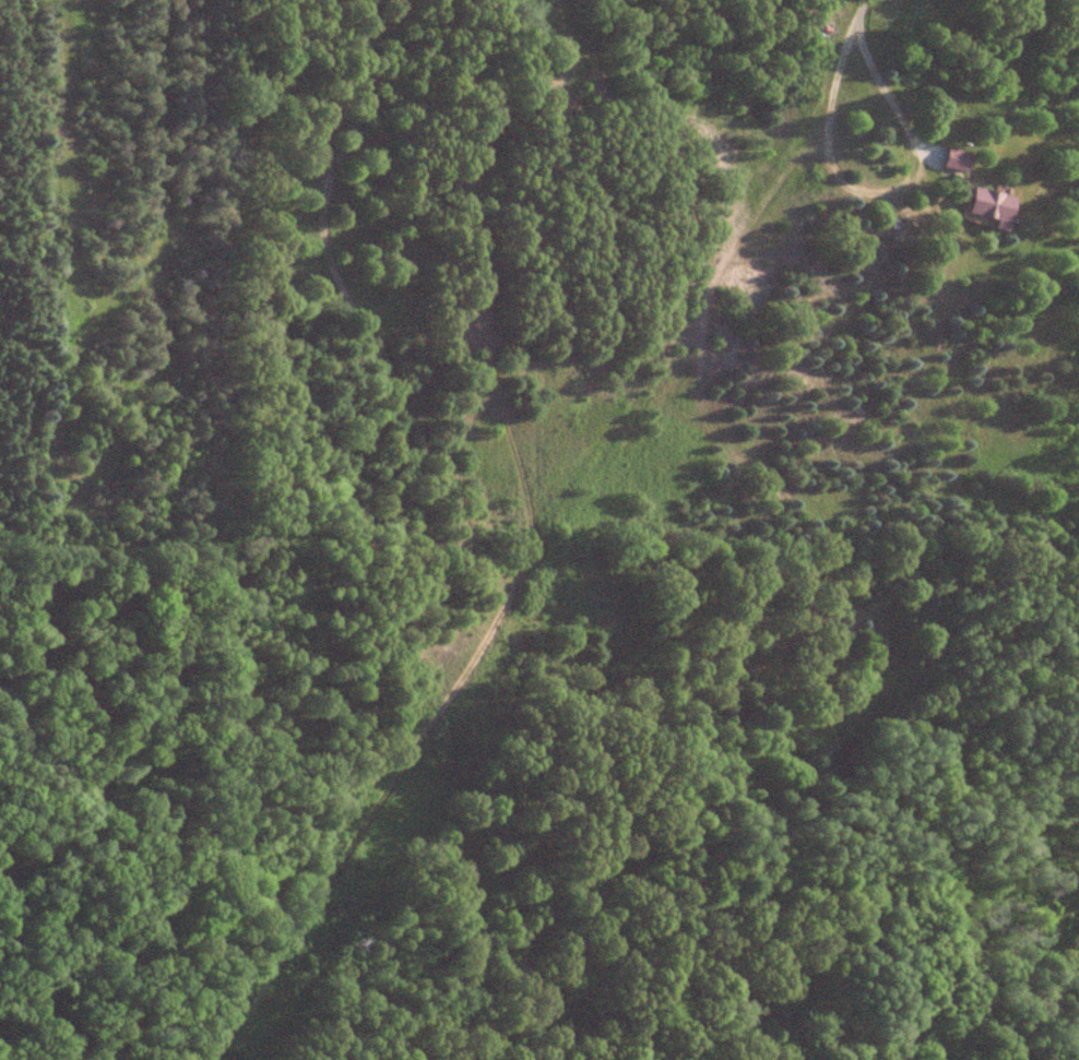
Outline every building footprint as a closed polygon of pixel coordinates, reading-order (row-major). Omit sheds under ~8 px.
[(942,165),(966,174),(973,155),(948,146),(942,165)] [(996,227),(1010,231),(1018,196),(972,186),(966,212),(997,219),(996,227)]
